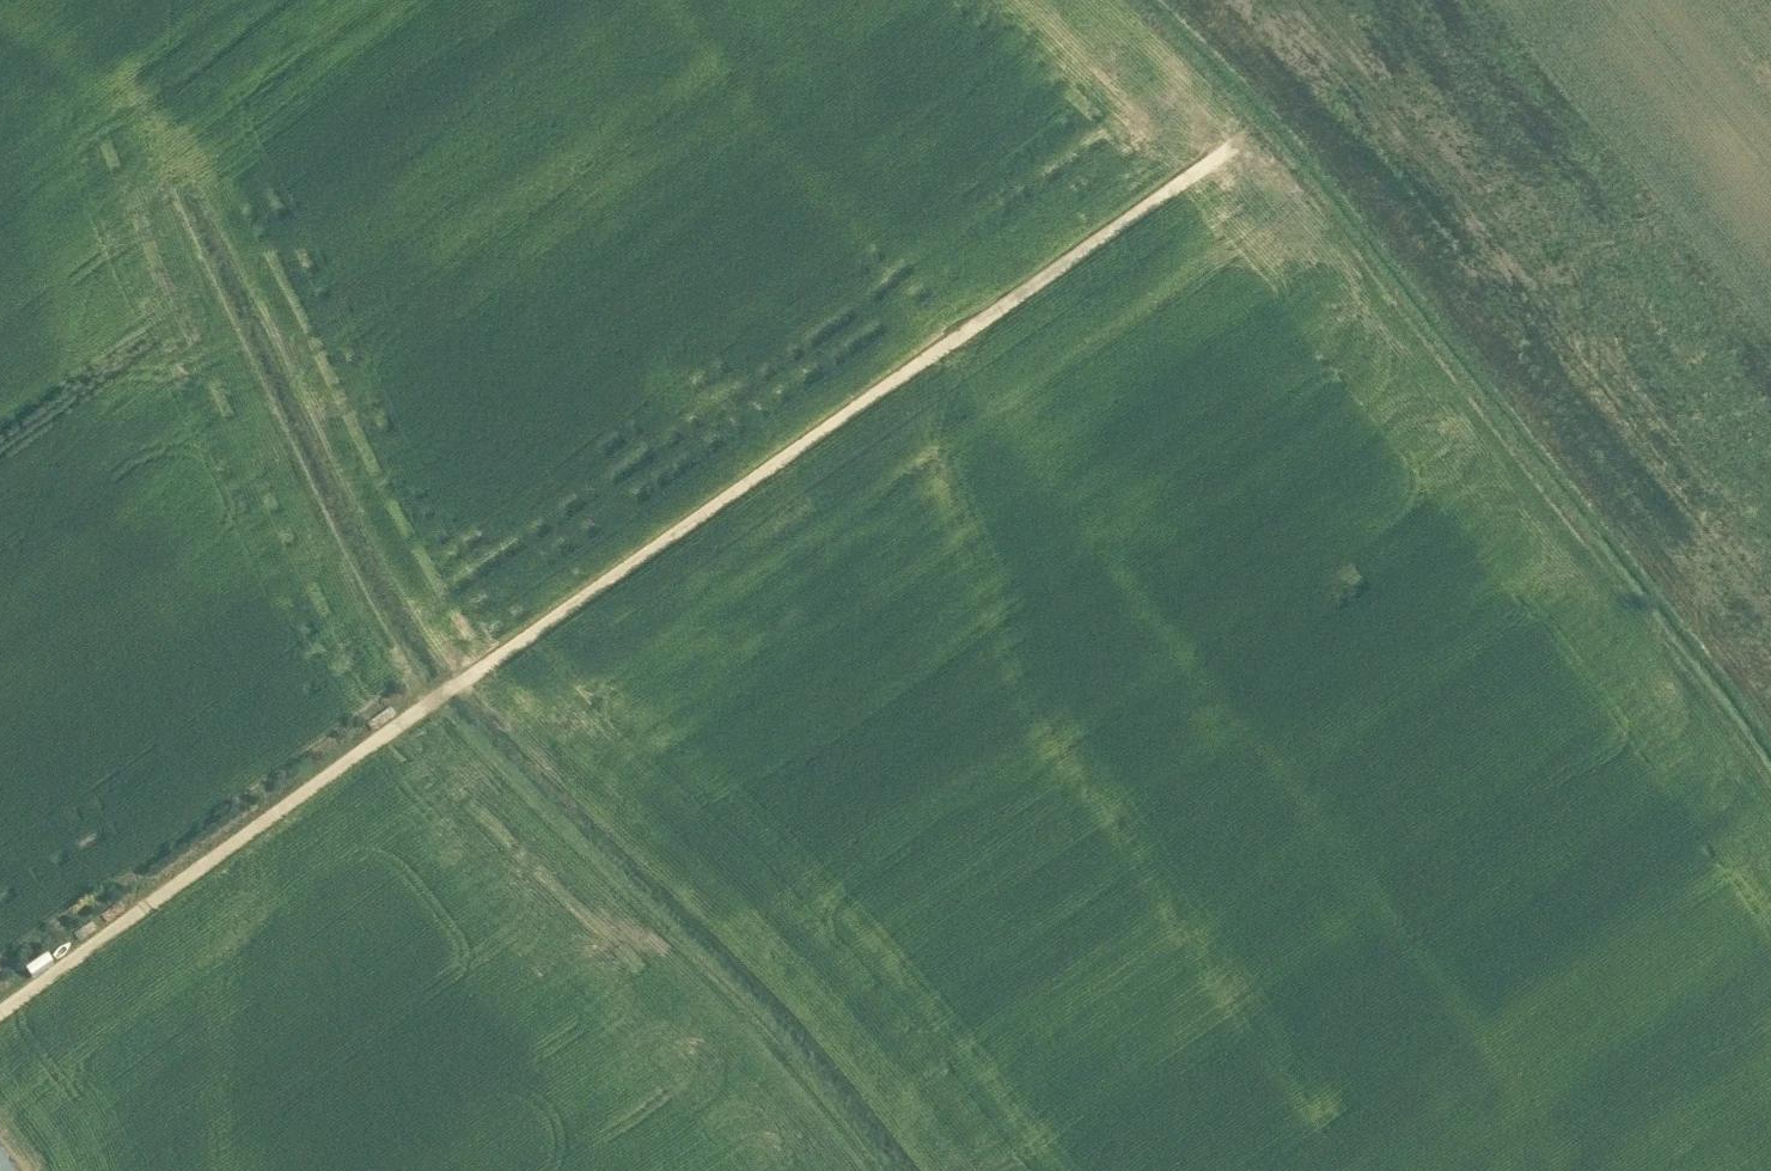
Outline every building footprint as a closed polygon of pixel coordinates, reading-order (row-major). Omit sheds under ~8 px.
[(0,1161),(0,1170),(8,1170),(0,1161)]
